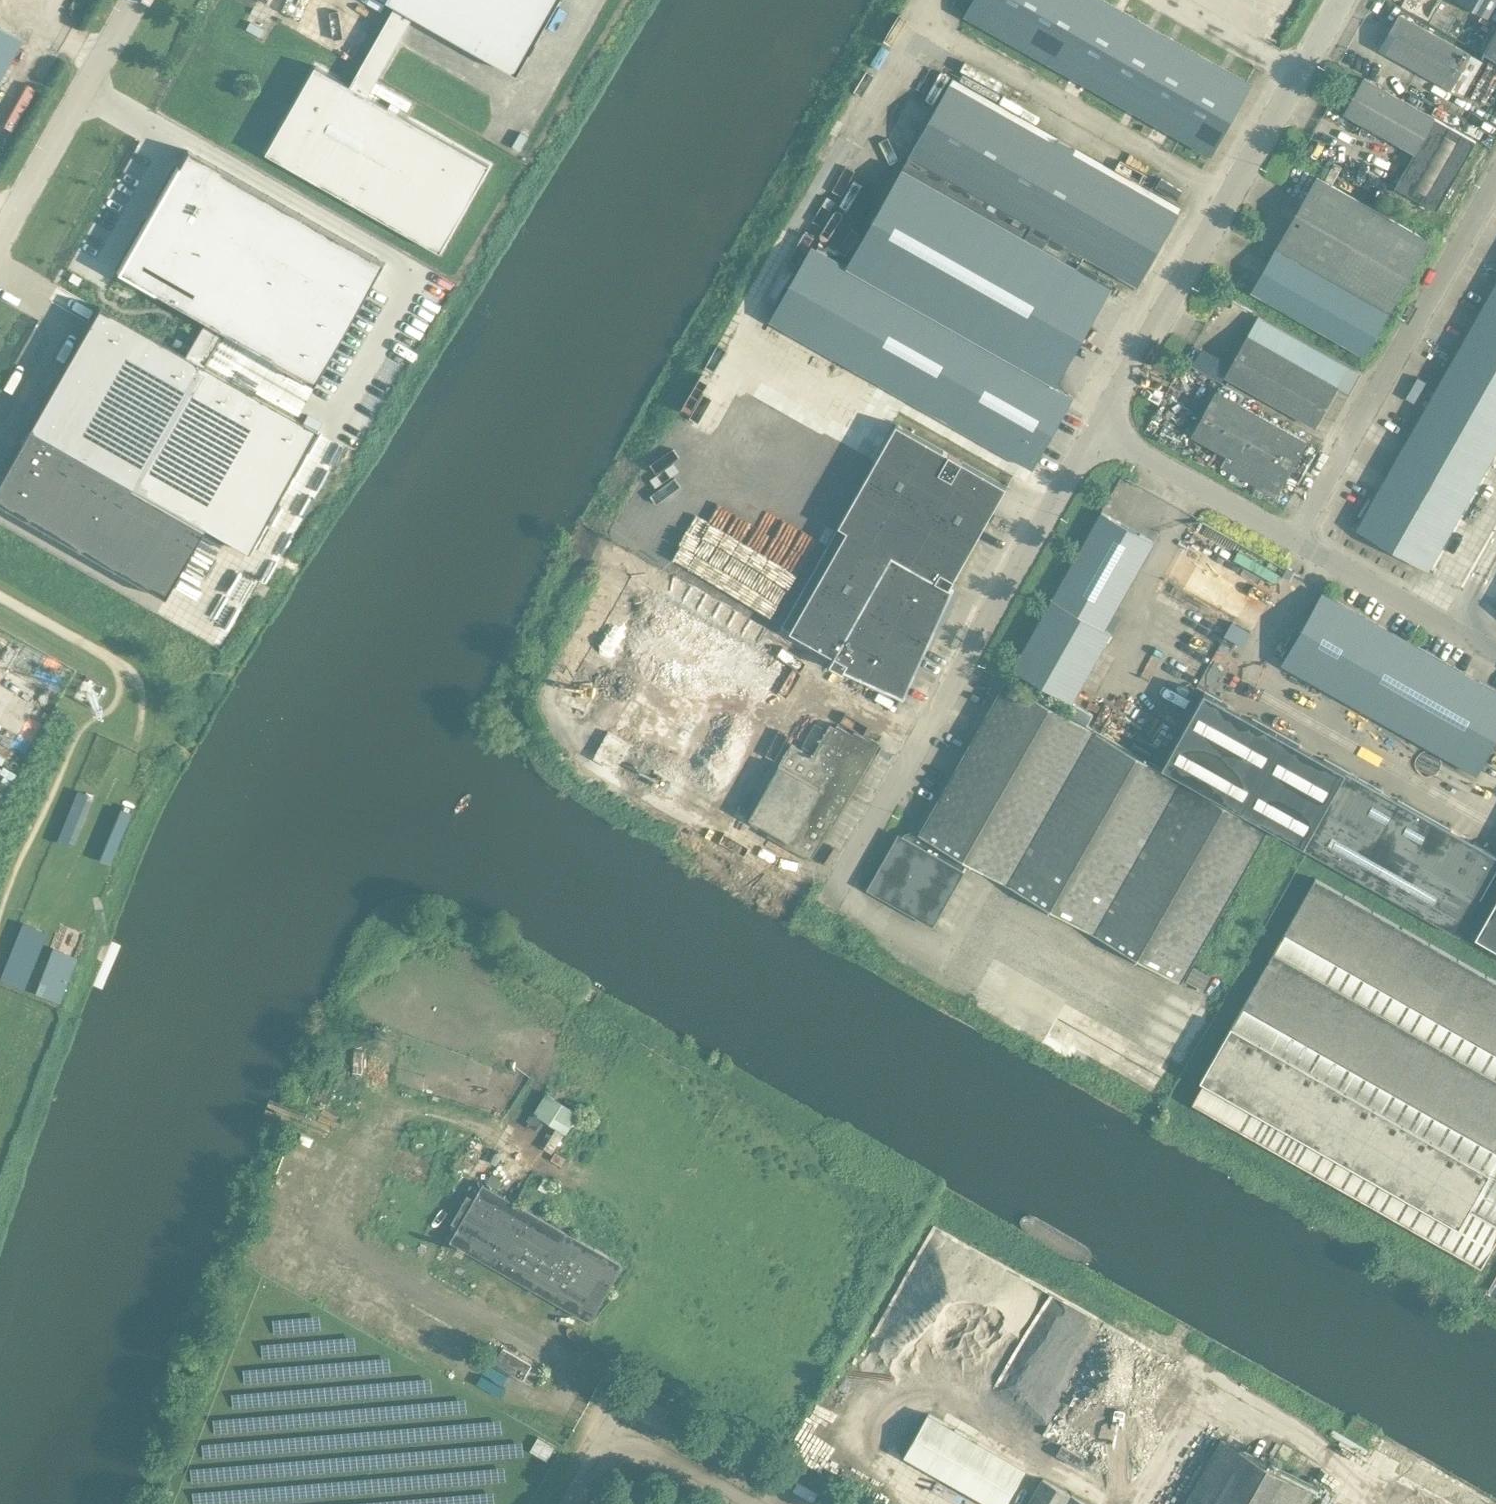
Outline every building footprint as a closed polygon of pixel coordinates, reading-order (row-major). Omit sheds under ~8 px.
[(395,5),(413,16),(517,75),(560,0),(386,0),(395,5)] [(965,15),(1178,137),(1210,154),(1250,83),(1245,81),(1103,0),(973,0),(965,15)] [(1495,6),(1495,0),(1457,0),(1489,18),(1495,6)] [(395,5),(350,85),(368,96),(413,16),(395,5)] [(1399,15),(1380,49),(1462,96),(1481,61),(1399,15)] [(20,39),(0,28),(0,74),(20,39)] [(1482,52),(1495,59),(1495,28),(1482,52)] [(350,85),(315,66),(266,153),(439,252),(489,165),(368,96),(350,85)] [(984,76),(979,84),(1025,112),(1030,104),(984,76)] [(1394,187),(1436,211),(1440,204),(1475,141),(1363,78),(1343,113),(1413,153),(1394,187)] [(1015,469),(1020,461),(1032,468),(1072,396),(1020,366),(1081,259),(1134,289),(1180,209),(1149,192),(951,79),(846,266),(829,256),(836,244),(823,237),(816,249),(811,246),(769,319),(983,440),(978,448),(1015,469)] [(221,332),(315,386),(385,263),(186,150),(176,167),(176,166),(155,202),(156,202),(146,219),(145,219),(115,272),(152,293),(203,322),(183,355),(202,365),(221,332)] [(1316,177),(1276,247),(1388,311),(1428,241),(1316,177)] [(1181,190),(1160,178),(1155,187),(1176,199),(1181,190)] [(1388,311),(1276,247),(1252,291),(1363,355),(1388,311)] [(1436,389),(1357,528),(1428,568),(1495,449),(1495,283),(1436,389)] [(98,306),(28,428),(133,488),(202,365),(183,355),(98,306)] [(1258,317),(1225,376),(1313,425),(1336,386),(1346,391),(1357,373),(1258,317)] [(202,365),(133,488),(203,527),(245,552),(315,429),(202,365)] [(1304,441),(1216,391),(1192,435),(1227,455),(1221,466),(1239,476),(1245,465),(1280,485),(1304,441)] [(896,424),(781,626),(834,656),(829,664),(843,671),(844,668),(903,695),(931,634),(923,630),(944,585),(948,588),(1006,487),(896,424)] [(203,527),(133,488),(28,428),(0,477),(0,505),(163,598),(203,527)] [(1111,633),(1103,629),(1153,542),(1101,512),(1012,669),(1071,702),(1111,633)] [(1265,596),(1278,578),(1267,571),(1255,589),(1265,596)] [(1374,716),(1475,773),(1495,736),(1495,691),(1322,593),(1282,664),(1352,704),(1360,708),(1374,716)] [(1214,630),(1227,638),(1234,624),(1222,617),(1214,630)] [(1170,771),(1005,680),(934,806),(919,833),(909,836),(906,840),(899,836),(869,888),(931,924),(964,866),(961,864),(964,859),(1180,983),(1268,829),(1170,771)] [(1163,764),(1304,844),(1345,771),(1204,691),(1163,764)] [(1345,771),(1304,844),(1302,848),(1459,936),(1495,869),(1495,856),(1345,771)] [(1315,878),(1283,933),(1495,1054),(1495,981),(1315,878)] [(1486,932),(1495,937),(1495,915),(1486,932)] [(22,923),(0,977),(0,979),(22,988),(45,932),(22,923)] [(52,948),(34,993),(57,1001),(74,956),(52,948)] [(1495,1152),(1495,1079),(1273,952),(1241,1007),(1495,1152)] [(1439,1144),(1231,1025),(1200,1080),(1204,1082),(1458,1227),(1469,1208),(1489,1173),(1439,1144)] [(590,1321),(622,1264),(482,1184),(474,1198),(473,1198),(457,1226),(458,1227),(449,1241),(457,1245),(455,1248),(462,1252),(464,1249),(465,1250),(590,1321)] [(1095,1396),(1109,1365),(1107,1360),(1117,1356),(1119,1351),(1107,1319),(1095,1324),(1087,1340),(1083,1342),(1074,1362),(1064,1366),(1069,1379),(1058,1383),(1056,1387),(1066,1411),(1081,1418),(1090,1398),(1095,1396)] [(1096,1409),(1090,1420),(1112,1430),(1117,1420),(1096,1409)] [(1025,1469),(927,1414),(904,1456),(988,1503),(1005,1503),(1025,1469)] [(1075,1422),(1067,1437),(1078,1442),(1085,1427),(1075,1422)] [(1064,1455),(1068,1443),(1048,1436),(1044,1449),(1064,1455)] [(1221,1439),(1184,1503),(1304,1503),(1311,1490),(1221,1439)] [(1042,1479),(1028,1503),(1086,1503),(1042,1479)]
